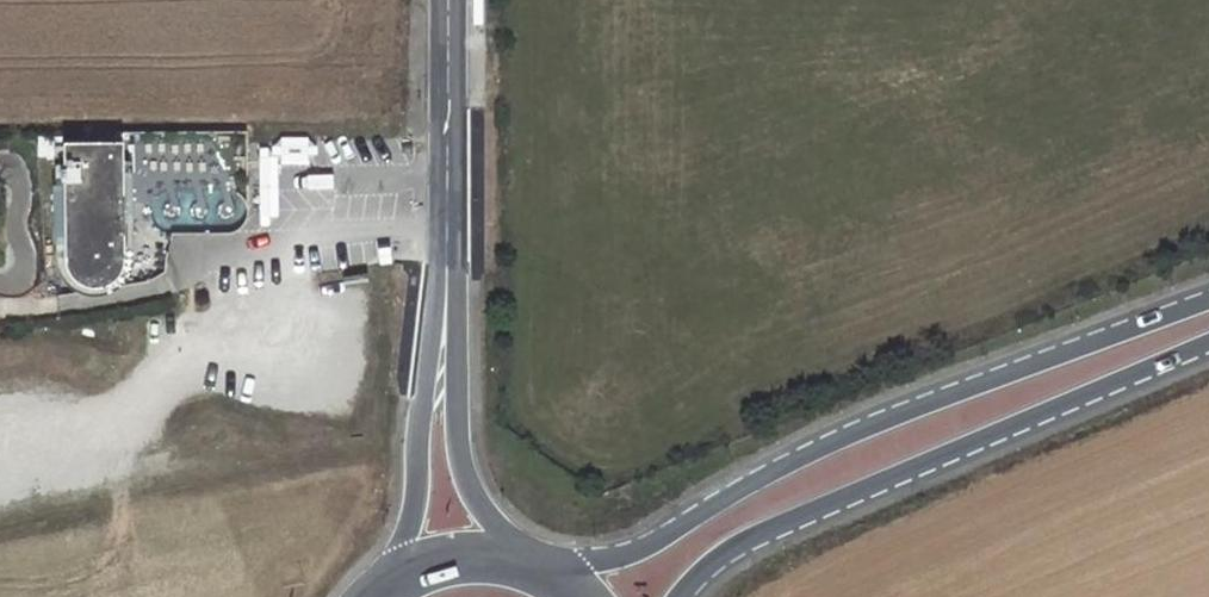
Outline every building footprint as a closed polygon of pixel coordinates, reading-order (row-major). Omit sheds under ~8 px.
[(56,136),(38,136),(38,151),(38,152),(57,152),(56,136)] [(126,266),(123,148),(117,148),(73,148),(76,267),(78,273),(84,281),(93,286),(101,287),(108,286),(117,281),(123,273),(126,266)]
